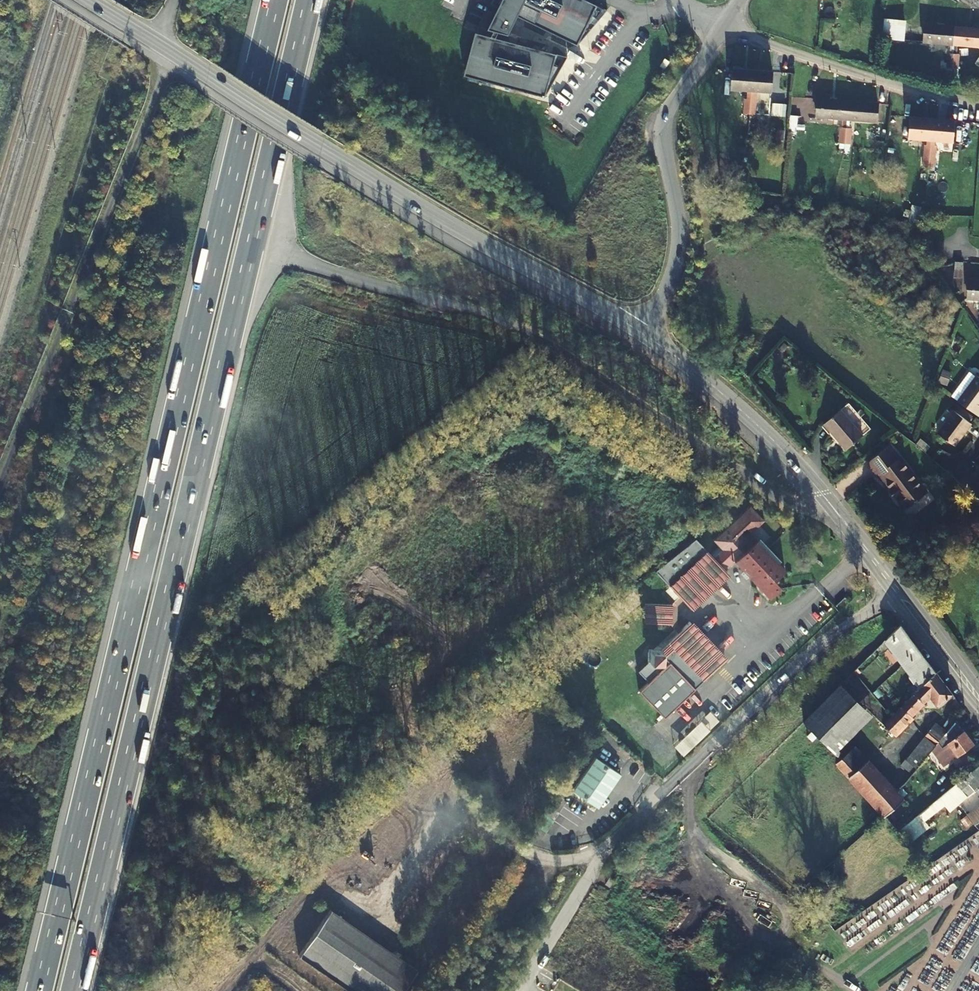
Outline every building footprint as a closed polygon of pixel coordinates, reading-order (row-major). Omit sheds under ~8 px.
[(488,30),(494,31),(499,33),(509,35),(515,23),(506,18),(508,12),(578,46),(588,24),(594,27),(607,10),(586,0),(497,0),(495,5),(499,7),(488,30)] [(904,20),(884,19),(883,38),(903,40),(904,20)] [(951,69),(955,27),(925,24),(923,43),(950,45),(949,54),(947,54),(945,68),(951,69)] [(951,69),(957,70),(958,54),(956,54),(957,45),(978,47),(978,29),(955,27),(951,69)] [(480,34),(468,77),(545,98),(549,82),(553,83),(568,57),(496,38),(491,37),(480,34)] [(749,114),(754,71),(733,69),(732,89),(747,90),(746,99),(744,99),(743,114),(739,114),(738,129),(748,130),(749,114)] [(754,71),(749,114),(756,115),(757,100),(754,100),(755,91),(771,92),(773,73),(754,71)] [(716,100),(709,97),(703,110),(710,113),(716,100)] [(845,144),(849,102),(819,99),(817,117),(844,120),(843,129),(841,129),(839,143),(845,144)] [(849,102),(845,144),(851,144),(852,129),(849,129),(850,120),(877,122),(879,105),(849,102)] [(930,161),(933,118),(911,116),(909,136),(928,137),(927,147),(924,146),(923,161),(930,161)] [(933,118),(930,161),(936,162),(937,148),(935,147),(935,138),(954,140),(956,120),(933,118)] [(908,149),(901,149),(900,163),(907,163),(908,149)] [(954,276),(965,277),(966,262),(955,262),(954,276)] [(967,280),(966,298),(978,299),(978,281),(967,280)] [(957,403),(977,417),(978,414),(978,380),(975,378),(957,403)] [(861,436),(839,410),(822,424),(845,450),(861,436)] [(970,427),(953,414),(937,436),(953,448),(970,427)] [(927,492),(891,444),(866,462),(876,475),(878,473),(891,490),(889,491),(894,497),(896,496),(906,509),(915,502),(916,503),(919,500),(918,499),(927,492)] [(695,539),(655,572),(689,608),(727,572),(724,569),(733,561),(742,570),(739,572),(744,577),(746,575),(768,598),(779,587),(772,580),(784,568),(749,532),(745,535),(741,531),(746,527),(749,531),(764,519),(750,504),(732,522),(712,539),(719,546),(710,555),(695,539)] [(645,604),(644,623),(670,625),(671,605),(645,604)] [(647,650),(647,661),(635,671),(646,682),(637,691),(661,718),(723,660),(688,623),(659,650),(647,650)] [(897,629),(886,640),(921,687),(936,671),(928,659),(902,624),(897,629)] [(921,687),(892,717),(885,724),(894,734),(913,716),(912,715),(930,696),(938,705),(953,694),(936,671),(921,687)] [(872,716),(842,684),(805,722),(830,747),(836,753),(872,716)] [(707,712),(670,747),(680,756),(716,722),(707,712)] [(957,720),(948,732),(936,746),(948,763),(975,745),(957,720)] [(936,746),(948,732),(936,723),(926,737),(936,746)] [(918,769),(936,746),(926,737),(907,759),(918,769)] [(838,763),(850,777),(865,764),(852,750),(843,759),(838,763)] [(598,809),(619,773),(592,758),(571,794),(598,809)] [(870,760),(865,764),(850,777),(885,817),(905,799),(898,791),(870,760)] [(940,798),(920,815),(925,822),(945,805),(950,811),(976,790),(978,794),(978,766),(940,798)] [(969,816),(975,826),(978,823),(978,808),(969,816)] [(925,822),(920,815),(900,831),(911,844),(930,827),(925,822)] [(609,875),(604,883),(609,886),(614,878),(609,875)] [(299,955),(351,990),(403,990),(418,969),(402,958),(401,953),(397,951),(393,953),(330,910),(299,955)]
